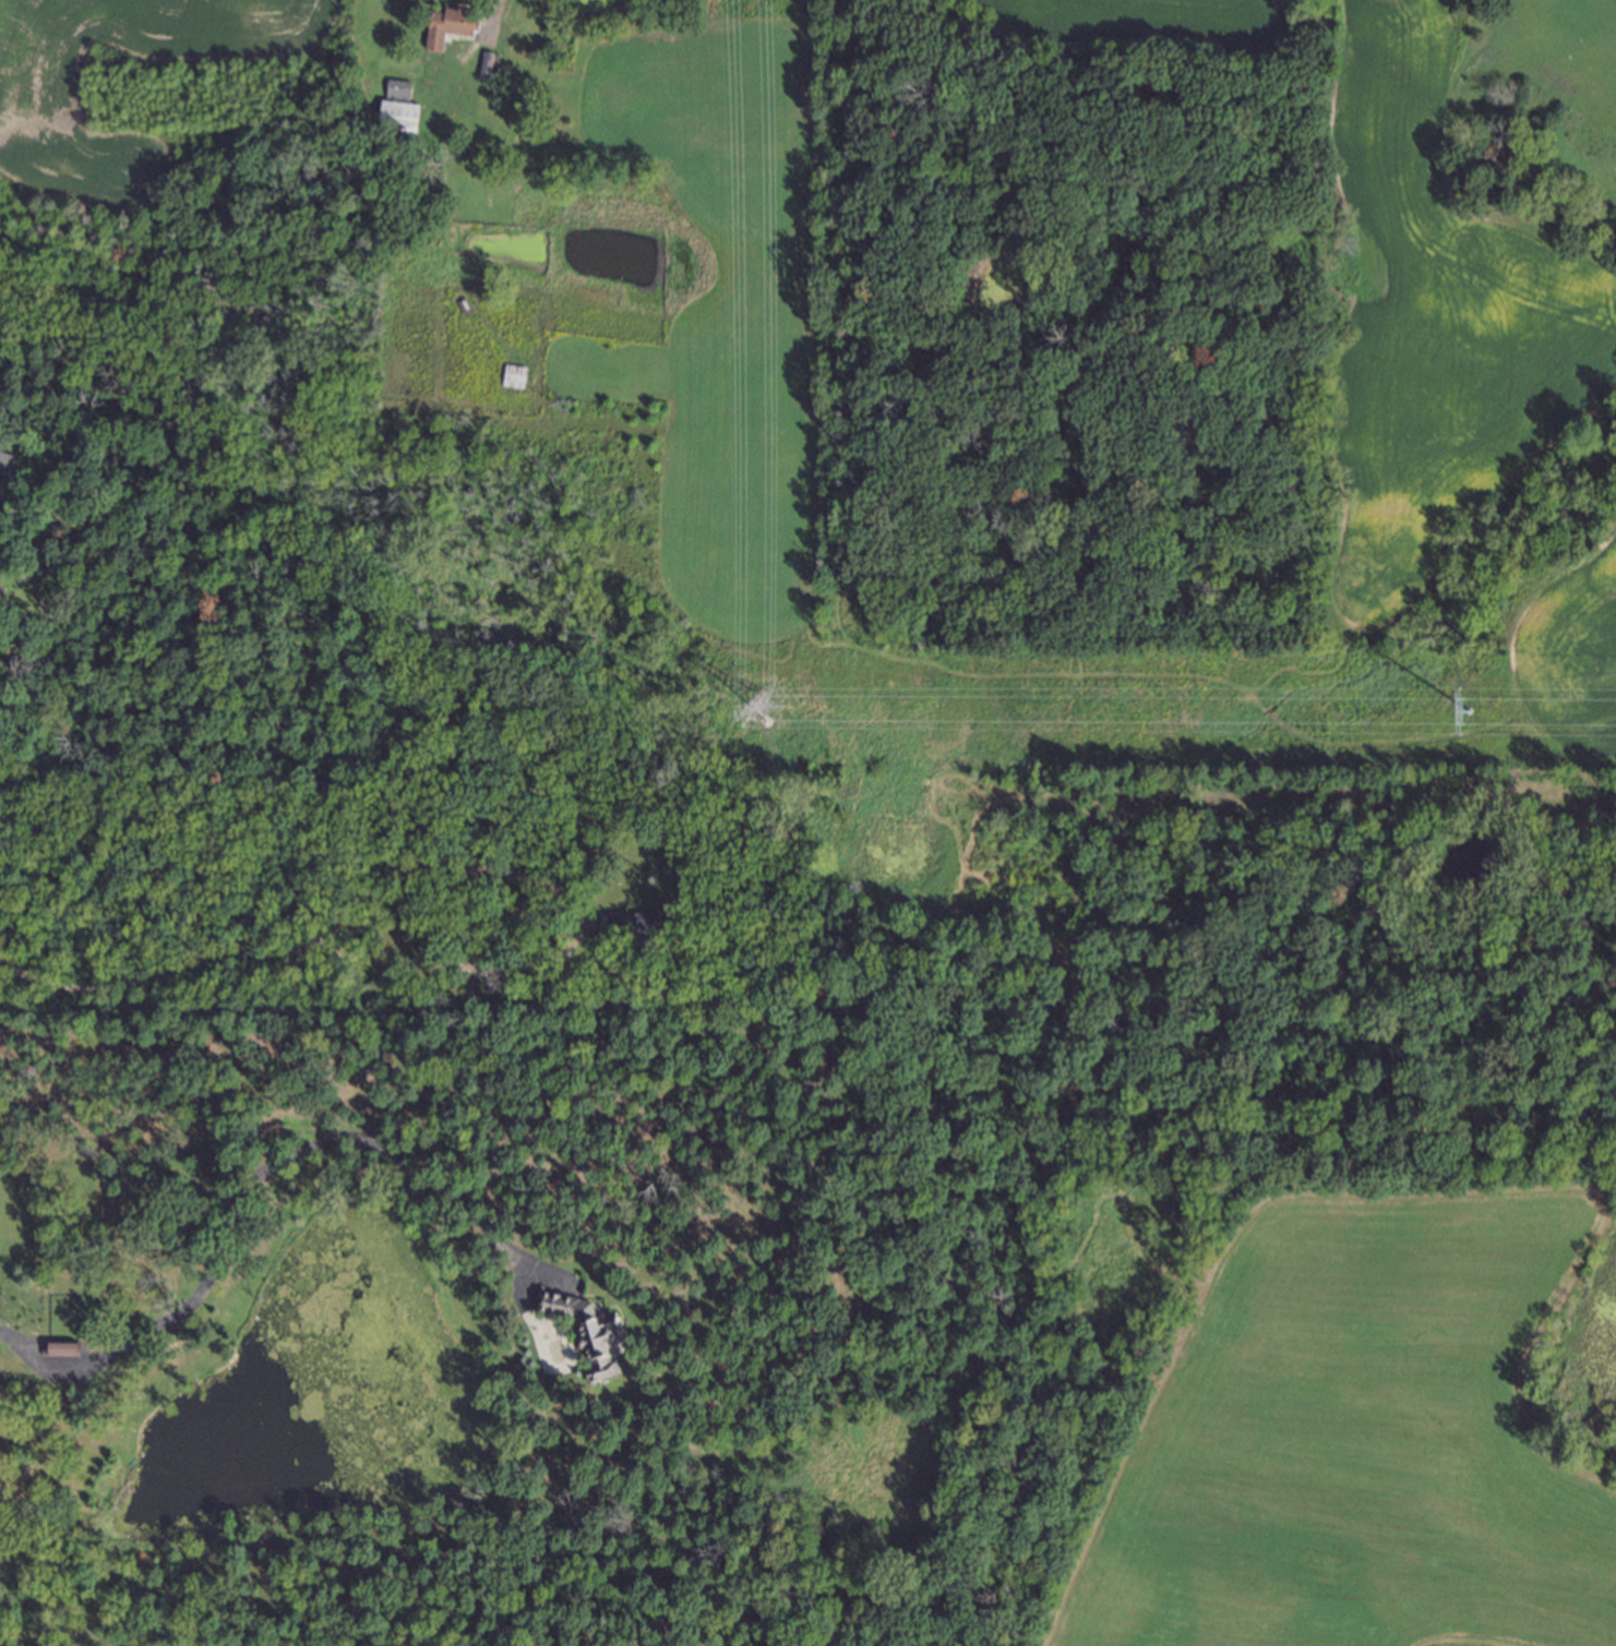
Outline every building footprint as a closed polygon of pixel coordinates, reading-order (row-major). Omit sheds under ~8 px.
[(423,51),(428,14),(441,15),(443,9),(475,13),(470,37),(442,34),(439,53),(423,51)] [(492,51),(489,69),(494,70),(492,82),(476,79),(481,49),(492,51)] [(407,98),(383,95),(385,79),(409,82),(407,98)] [(379,101),(374,130),(414,134),(417,106),(379,101)] [(453,299),(462,296),(467,308),(458,312),(453,299)] [(504,365),(501,387),(523,391),(526,369),(504,365)] [(10,478),(0,474),(0,448),(19,455),(10,478)] [(619,914),(631,914),(631,912),(657,913),(657,938),(592,936),(594,911),(619,911),(619,914)] [(589,1299),(596,1311),(602,1309),(603,1312),(614,1310),(619,1324),(612,1325),(614,1333),(607,1335),(620,1371),(588,1382),(582,1367),(591,1365),(585,1344),(579,1344),(575,1341),(575,1337),(576,1334),(580,1331),(577,1319),(532,1308),(537,1287),(589,1299)] [(38,1356),(38,1341),(74,1341),(75,1355),(38,1356)]
